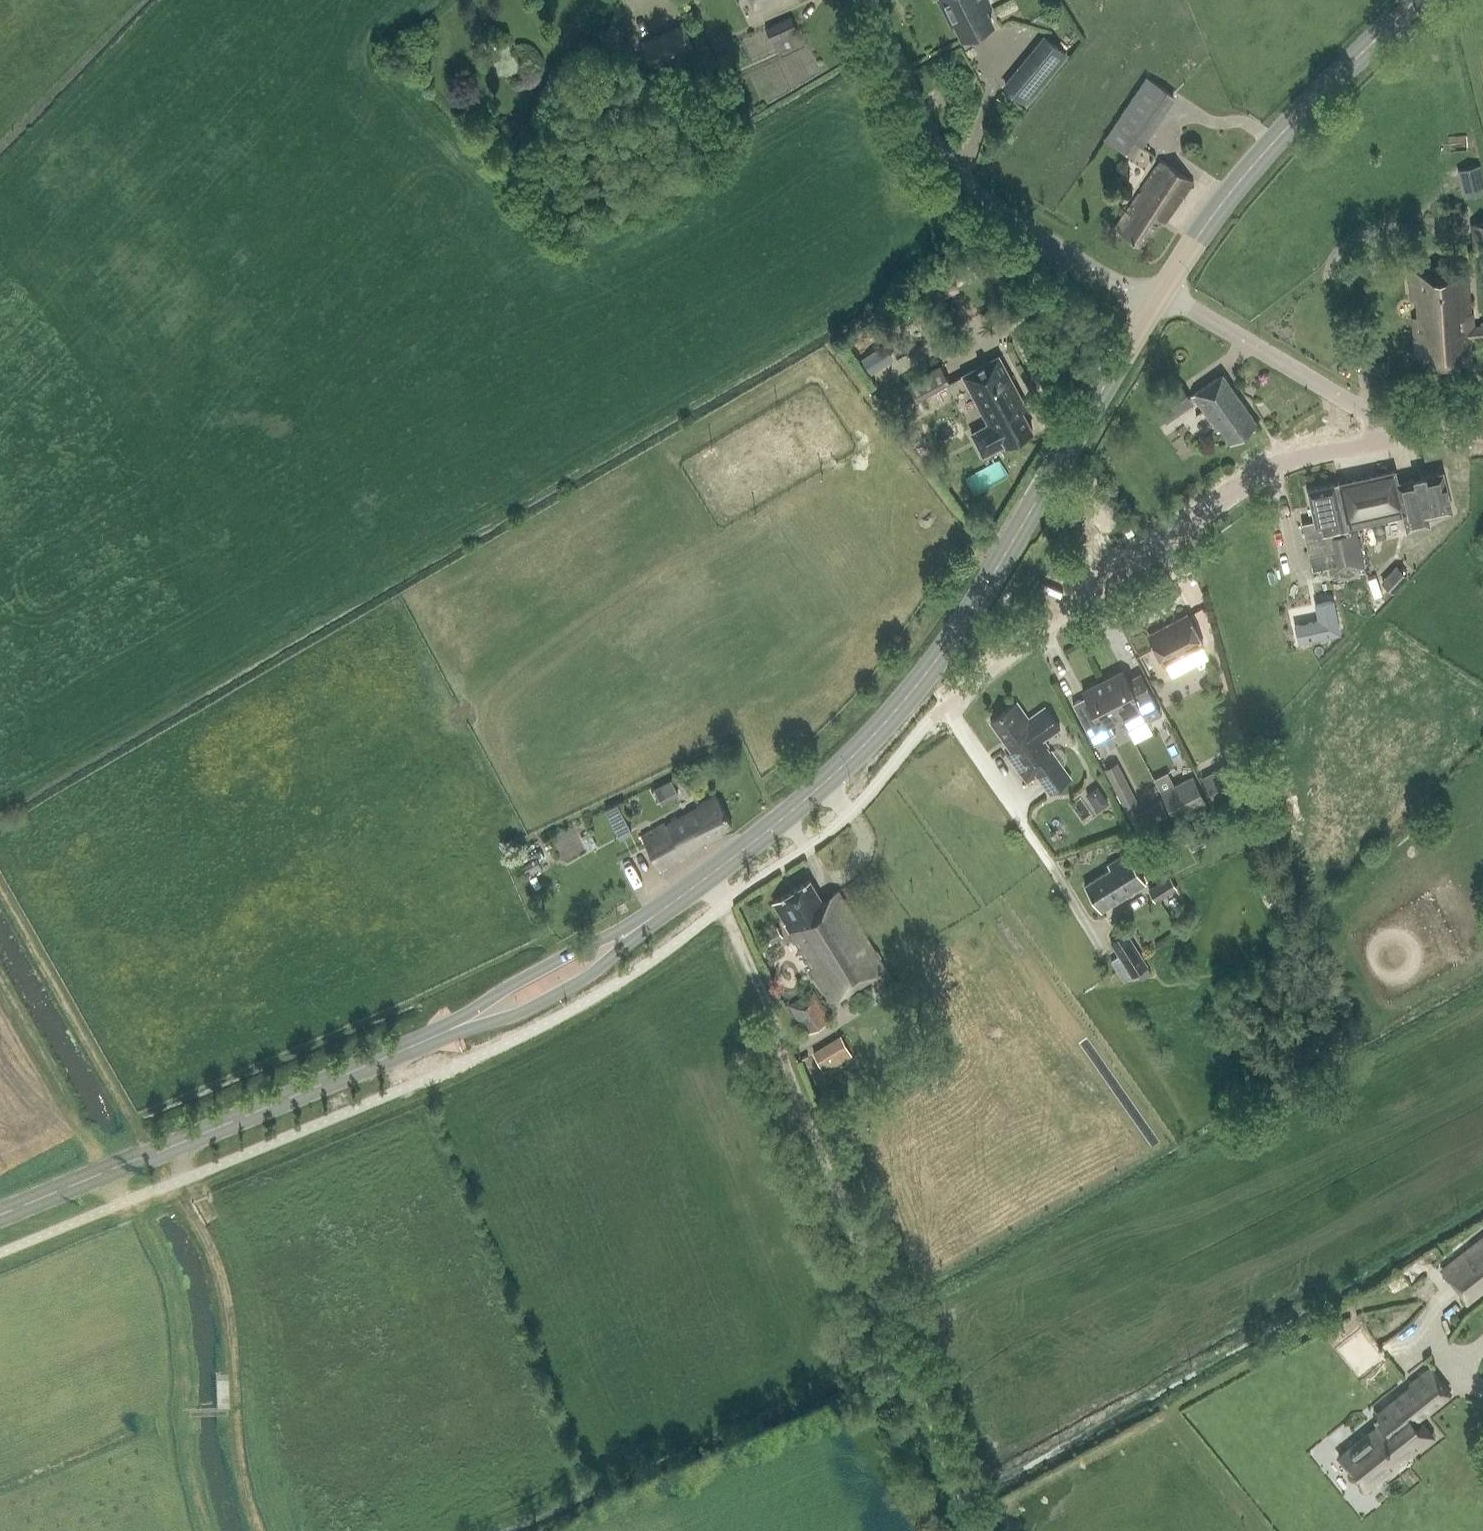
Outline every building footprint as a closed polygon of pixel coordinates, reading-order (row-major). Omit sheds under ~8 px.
[(762,15),(794,0),(755,0),(762,15)] [(964,40),(993,25),(985,9),(990,6),(988,0),(941,0),(953,25),(956,23),(964,40)] [(767,27),(777,52),(803,41),(792,16),(767,27)] [(612,21),(598,39),(613,50),(626,32),(612,21)] [(684,25),(643,43),(652,65),(694,47),(684,25)] [(1066,53),(1048,37),(1030,58),(1048,74),(1066,53)] [(1147,76),(1105,138),(1134,158),(1176,96),(1147,76)] [(1167,222),(1194,181),(1162,160),(1116,229),(1144,247),(1162,220),(1167,222)] [(1465,197),(1482,192),(1482,174),(1481,164),(1458,170),(1465,197)] [(1474,249),(1482,249),(1482,223),(1472,224),(1474,249)] [(1470,363),(1469,340),(1473,340),(1468,266),(1409,269),(1414,355),(1433,353),(1434,365),(1470,363)] [(870,374),(894,358),(885,344),(861,359),(870,374)] [(1033,430),(1017,401),(1023,397),(1000,355),(964,375),(992,423),(972,434),(984,456),(1010,442),(1010,443),(1033,430)] [(943,366),(909,383),(918,399),(951,379),(943,366)] [(1222,373),(1193,394),(1218,429),(1221,427),(1231,440),(1254,423),(1254,418),(1222,373)] [(1181,383),(1177,386),(1153,403),(1162,415),(1167,423),(1195,404),(1181,383)] [(1315,570),(1330,566),(1332,575),(1338,573),(1339,578),(1359,574),(1358,569),(1366,567),(1358,530),(1353,531),(1352,528),(1405,516),(1407,528),(1429,523),(1427,516),(1452,511),(1443,471),(1398,481),(1396,470),(1310,489),(1316,519),(1305,522),(1312,555),(1315,570)] [(1397,565),(1390,574),(1400,584),(1408,575),(1397,565)] [(1321,624),(1296,629),(1299,645),(1341,636),(1335,605),(1318,608),(1321,624)] [(1166,665),(1205,644),(1189,614),(1150,635),(1166,665)] [(1124,671),(1105,681),(1123,716),(1129,727),(1148,718),(1148,719),(1162,712),(1152,691),(1143,675),(1130,681),(1124,671)] [(1085,691),(1088,698),(1074,705),(1095,744),(1109,736),(1118,732),(1112,722),(1123,716),(1105,681),(1085,691)] [(1032,779),(1037,775),(1050,793),(1070,779),(1043,740),(1060,728),(1045,707),(1028,719),(1017,703),(991,721),(1013,751),(1009,754),(1028,782),(1032,779)] [(1140,804),(1127,780),(1118,762),(1107,768),(1128,810),(1140,804)] [(1229,762),(1203,776),(1217,802),(1243,788),(1229,762)] [(1171,789),(1162,793),(1173,815),(1182,811),(1183,814),(1207,802),(1198,783),(1186,789),(1186,788),(1173,794),(1171,789)] [(1109,802),(1097,786),(1087,793),(1098,810),(1109,802)] [(704,840),(732,825),(716,795),(641,835),(661,871),(707,846),(704,840)] [(625,835),(639,830),(628,800),(614,805),(625,835)] [(1170,815),(1164,802),(1140,814),(1147,827),(1170,815)] [(582,827),(553,837),(561,863),(591,853),(582,827)] [(1104,912),(1147,884),(1128,854),(1109,866),(1111,870),(1087,885),(1104,912)] [(1171,875),(1149,888),(1156,900),(1178,887),(1171,875)] [(831,1000),(885,967),(839,890),(822,900),(810,880),(775,902),(787,921),(784,923),(831,1000)] [(764,933),(770,943),(783,935),(777,925),(764,933)] [(1148,966),(1127,931),(1111,941),(1125,964),(1118,969),(1125,980),(1139,972),(1148,966)] [(1143,978),(1152,973),(1148,966),(1139,972),(1143,978)] [(831,1019),(814,990),(791,1004),(807,1033),(831,1019)] [(842,1037),(814,1054),(825,1072),(853,1055),(842,1037)] [(1443,1274),(1467,1304),(1482,1292),(1482,1244),(1443,1274)] [(1355,1476),(1366,1490),(1433,1436),(1422,1422),(1417,1426),(1413,1421),(1450,1392),(1431,1368),(1410,1384),(1412,1386),(1377,1414),(1383,1421),(1339,1457),(1350,1470),(1355,1467),(1359,1472),(1355,1476)] [(222,1374),(223,1410),(235,1409),(234,1374),(222,1374)]
